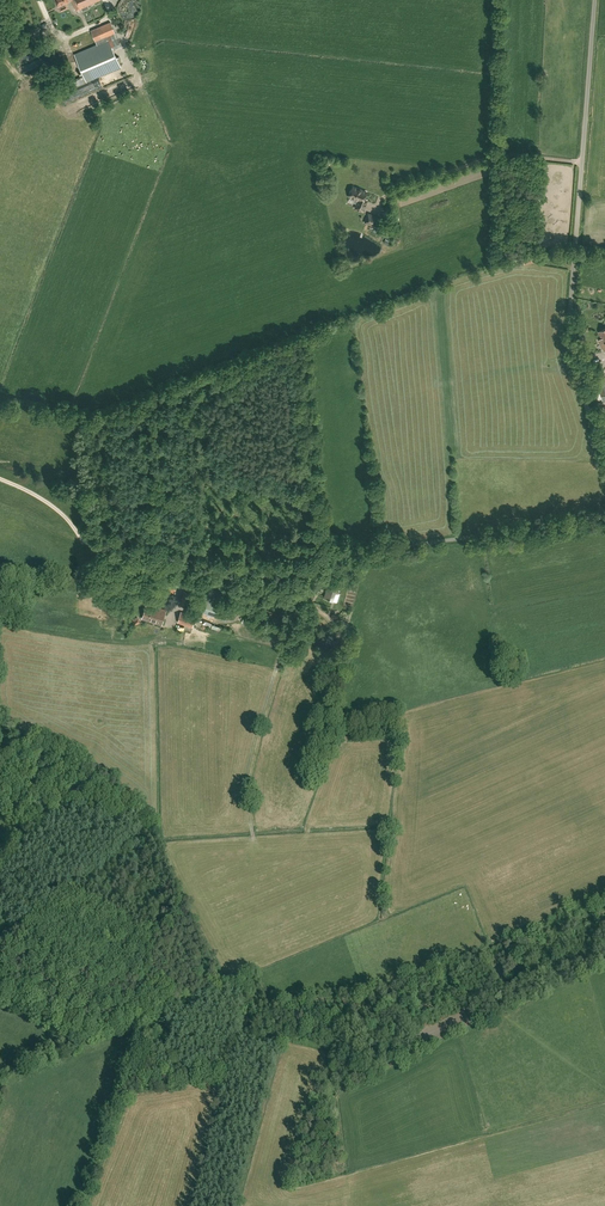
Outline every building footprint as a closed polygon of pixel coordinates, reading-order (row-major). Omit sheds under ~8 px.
[(58,6),(59,5),(61,10),(68,7),(66,2),(71,0),(56,0),(58,6)] [(88,5),(99,0),(73,0),(77,10),(82,8),(83,11),(89,8),(88,5)] [(136,0),(127,0),(128,3),(129,3),(129,7),(132,7),(132,10),(137,9),(136,0)] [(107,37),(116,33),(115,33),(116,33),(111,22),(92,30),(98,44),(75,54),(84,76),(81,78),(80,76),(73,79),(77,87),(87,82),(121,67),(113,49),(107,37)] [(20,47),(14,36),(8,39),(14,50),(20,47)] [(363,211),(367,201),(364,200),(367,192),(353,187),(350,197),(359,200),(356,208),(363,211)] [(368,211),(363,222),(374,227),(379,216),(368,211)] [(531,256),(523,258),(525,264),(533,262),(531,256)] [(595,373),(601,397),(604,395),(604,380),(603,371),(595,373)] [(328,586),(324,597),(333,600),(336,592),(339,593),(340,590),(328,586)] [(186,591),(182,605),(191,608),(195,594),(186,591)] [(220,601),(201,595),(196,593),(193,603),(200,605),(198,610),(225,619),(230,605),(220,602),(220,601)] [(107,595),(108,603),(117,602),(116,594),(107,595)] [(152,606),(147,604),(143,619),(162,624),(166,609),(152,606)] [(178,622),(192,626),(196,616),(181,612),(178,622)] [(256,622),(244,617),(242,622),(255,626),(256,622)]
